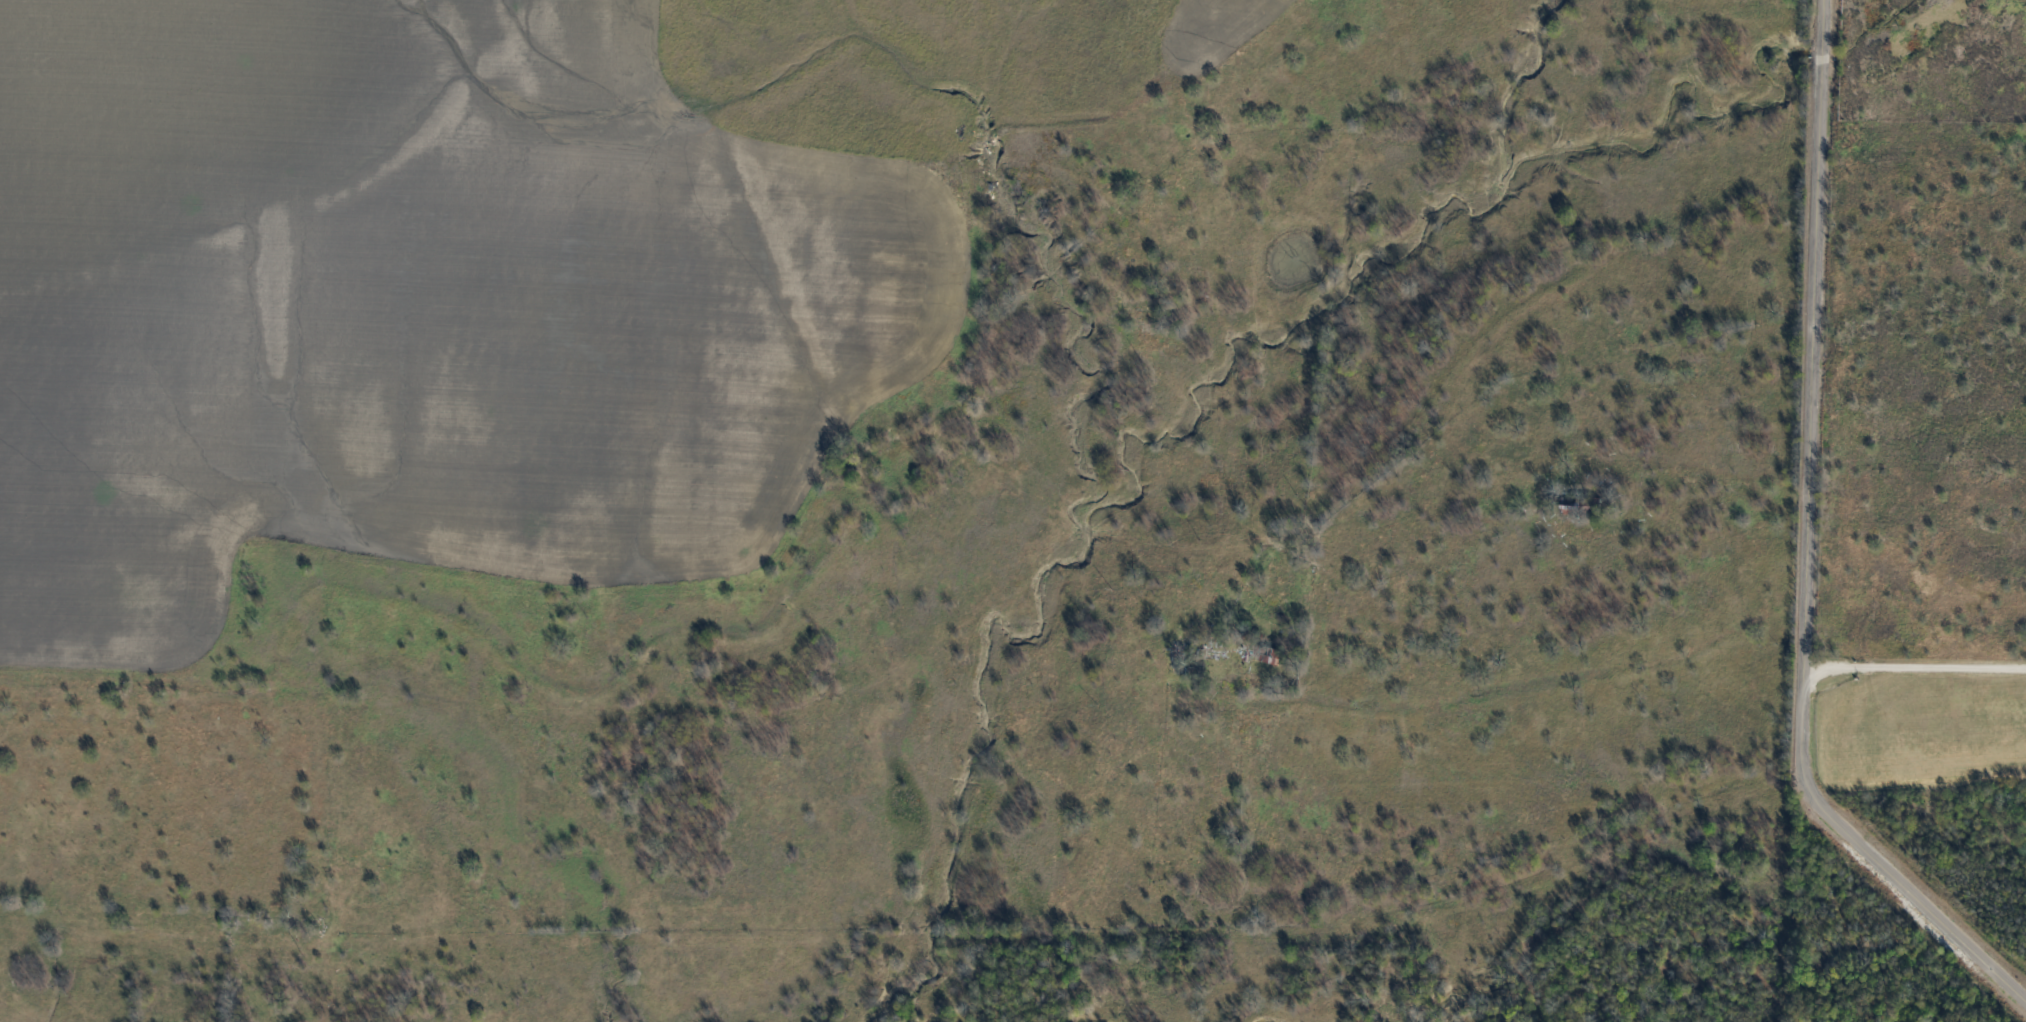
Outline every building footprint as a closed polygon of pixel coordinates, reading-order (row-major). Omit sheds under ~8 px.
[(1276,648),(1275,664),(1246,663),(1247,646),(1276,648)]
